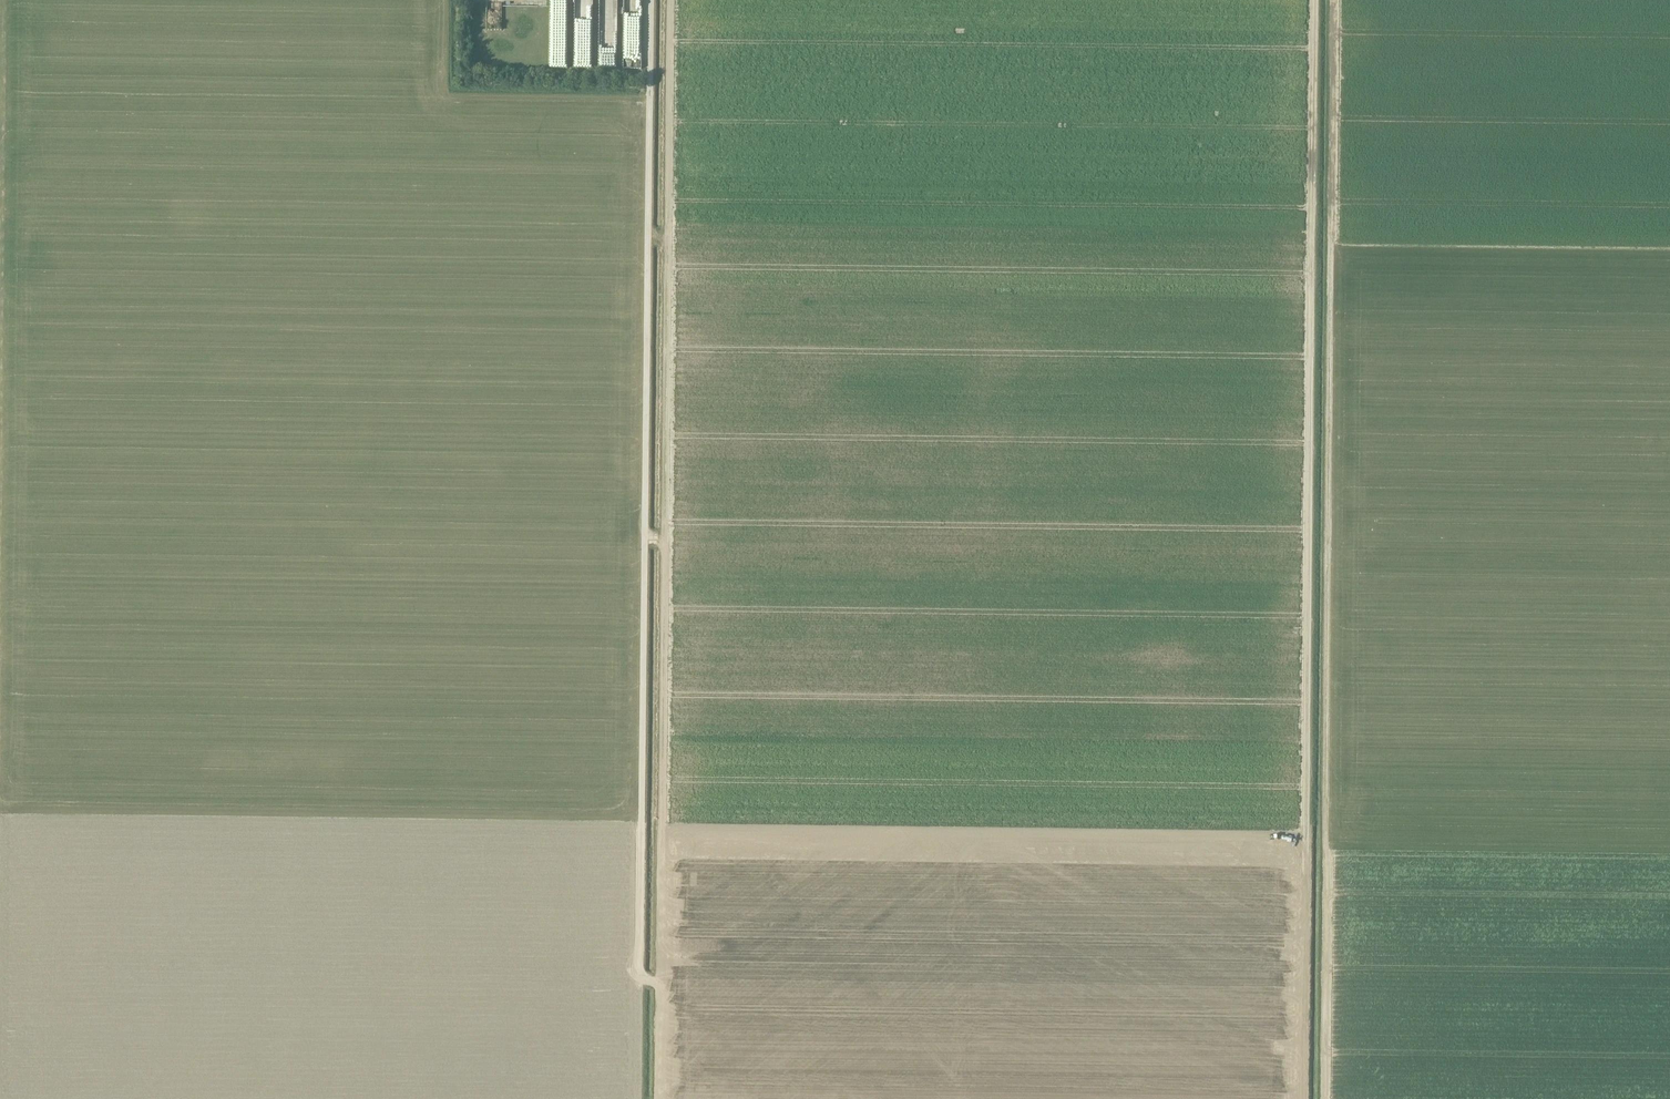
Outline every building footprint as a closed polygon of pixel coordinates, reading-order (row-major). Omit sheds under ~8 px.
[(553,14),(564,14),(565,0),(553,0),(553,14)] [(591,12),(575,11),(575,22),(591,22),(591,12)]
